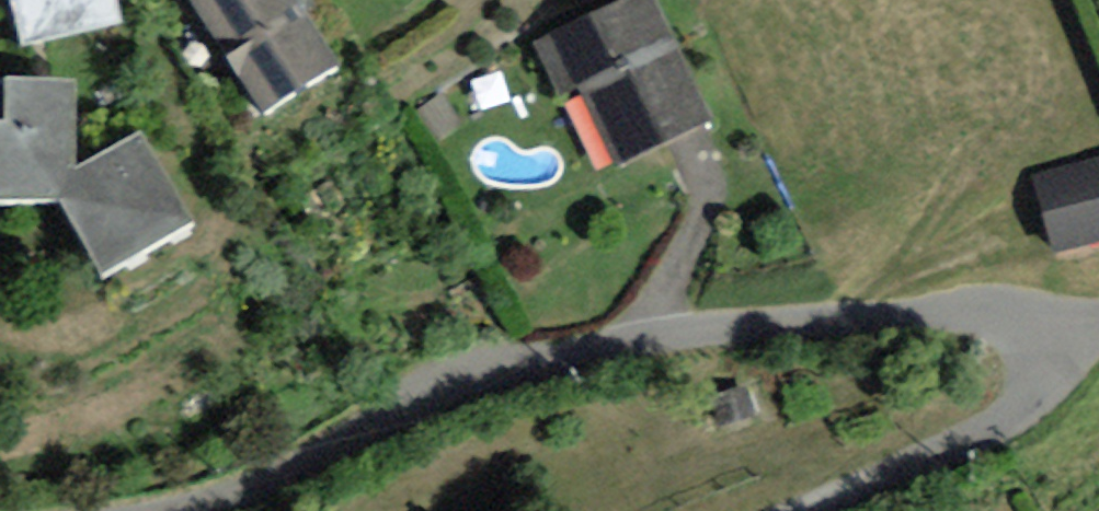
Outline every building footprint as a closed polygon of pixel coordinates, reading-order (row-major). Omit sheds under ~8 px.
[(22,47),(125,21),(120,0),(10,0),(22,47)] [(263,113),(339,64),(298,0),(190,0),(263,113)] [(533,40),(559,93),(579,84),(618,165),(713,119),(656,0),(617,0),(533,40)] [(0,79),(0,198),(59,198),(102,274),(193,220),(141,132),(76,168),(76,79),(0,79)] [(1032,173),(1052,253),(1098,241),(1098,156),(1032,173)]
